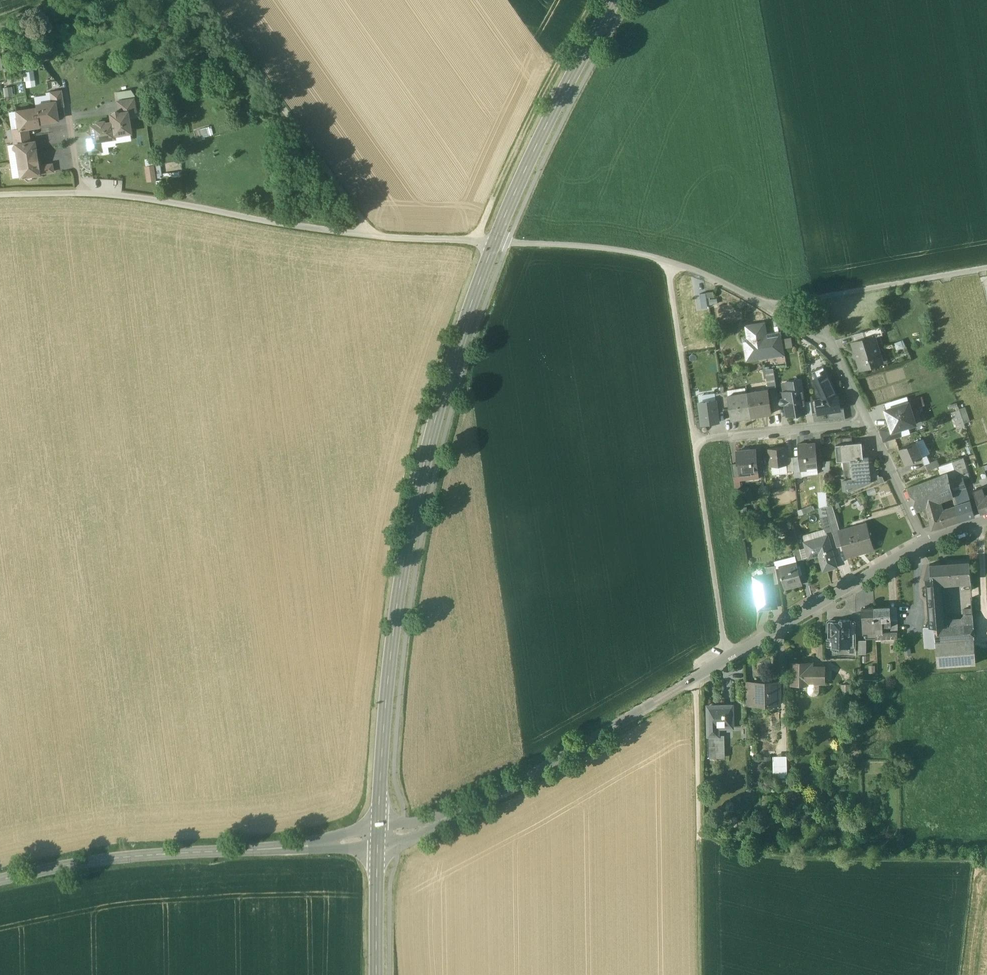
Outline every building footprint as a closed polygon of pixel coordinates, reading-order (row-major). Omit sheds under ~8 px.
[(51,14),(36,19),(41,34),(47,32),(56,28),(51,14)] [(35,81),(33,67),(25,68),(27,82),(35,81)] [(0,83),(0,92),(3,91),(5,98),(15,95),(12,87),(6,88),(4,82),(0,83)] [(62,90),(50,92),(52,102),(55,101),(56,107),(64,106),(62,90)] [(134,99),(117,101),(119,113),(127,111),(127,112),(136,111),(134,99)] [(52,102),(35,104),(36,108),(39,122),(51,120),(53,122),(56,122),(58,119),(56,107),(55,101),(52,102)] [(36,108),(17,111),(19,128),(28,127),(40,125),(39,122),(36,108)] [(118,112),(115,111),(112,113),(112,114),(110,114),(111,122),(112,122),(114,135),(130,132),(127,112),(127,111),(119,113),(118,112)] [(104,121),(96,122),(97,124),(91,125),(93,136),(94,141),(100,140),(115,137),(114,135),(112,122),(111,122),(104,123),(104,121)] [(28,127),(19,128),(12,129),(13,138),(29,136),(28,127)] [(29,136),(13,138),(14,144),(30,142),(29,136)] [(94,141),(93,136),(88,137),(87,137),(90,153),(102,151),(100,140),(94,141)] [(30,142),(14,144),(12,147),(12,150),(15,152),(17,151),(18,161),(37,158),(35,149),(33,149),(32,141),(30,142)] [(37,158),(18,161),(21,177),(26,176),(26,177),(29,179),(31,179),(33,176),(33,175),(39,174),(38,166),(37,158)] [(52,163),(38,166),(39,174),(54,171),(52,163)] [(154,166),(145,167),(147,184),(155,183),(155,175),(154,166)] [(706,293),(700,294),(702,308),(708,307),(706,293)] [(765,323),(746,326),(748,341),(750,355),(761,353),(761,356),(779,353),(776,337),(782,336),(781,332),(767,334),(765,323)] [(880,327),(863,332),(865,339),(874,336),(874,337),(883,335),(880,327)] [(782,336),(776,337),(779,353),(785,352),(782,336)] [(865,339),(853,343),(856,353),(854,357),(858,359),(861,369),(879,363),(877,357),(880,356),(874,337),(874,336),(865,339)] [(836,394),(824,366),(812,372),(821,391),(823,399),(817,400),(819,413),(828,412),(840,410),(840,409),(839,400),(838,400),(835,394),(836,394)] [(774,369),(766,369),(768,388),(776,387),(774,369)] [(789,391),(783,392),(784,398),(785,404),(787,417),(806,414),(807,413),(805,402),(801,379),(788,381),(789,391)] [(769,390),(747,393),(748,396),(751,417),(772,413),(769,390)] [(716,400),(718,412),(724,411),(723,407),(721,394),(715,395),(716,400)] [(729,399),(728,399),(729,406),(731,420),(732,420),(732,418),(740,417),(740,418),(751,417),(748,396),(729,399)] [(917,407),(925,405),(923,396),(915,398),(917,407)] [(716,400),(700,402),(702,424),(719,422),(718,412),(716,400)] [(817,400),(811,401),(813,414),(819,413),(817,400)] [(908,403),(890,409),(885,410),(886,411),(891,427),(892,431),(892,432),(893,431),(898,430),(916,424),(910,403),(909,402),(908,403)] [(840,410),(828,412),(829,421),(846,420),(844,408),(840,409),(840,410)] [(969,422),(964,408),(960,409),(960,411),(965,424),(969,422)] [(960,411),(951,413),(957,430),(965,427),(965,424),(960,411)] [(891,427),(880,430),(880,431),(884,442),(900,437),(898,430),(893,431),(892,432),(892,431),(891,427)] [(853,437),(840,438),(841,446),(844,445),(844,444),(853,443),(853,437)] [(853,443),(844,444),(844,445),(846,460),(851,460),(864,458),(862,442),(853,443)] [(916,442),(900,449),(906,465),(917,460),(923,458),(916,442)] [(816,445),(798,446),(799,457),(801,470),(818,468),(816,445)] [(841,446),(836,446),(838,461),(844,460),(846,460),(844,445),(841,446)] [(786,447),(769,449),(771,467),(787,465),(787,458),(786,447)] [(757,450),(736,452),(737,464),(737,465),(738,464),(739,475),(740,475),(752,474),(751,470),(759,470),(757,450)] [(799,457),(793,458),(794,470),(795,478),(802,477),(801,470),(799,457)] [(864,458),(851,460),(853,479),(865,478),(878,477),(880,477),(873,462),(869,463),(869,458),(864,458)] [(963,458),(952,462),(955,471),(948,474),(950,482),(963,478),(963,479),(969,477),(963,458)] [(846,460),(844,460),(847,471),(844,471),(845,478),(845,480),(848,480),(853,479),(851,460),(846,460)] [(937,460),(926,465),(928,471),(940,466),(937,460)] [(737,464),(732,464),(734,477),(740,477),(740,475),(739,475),(738,464),(737,465),(737,464)] [(948,474),(931,480),(937,497),(952,491),(950,482),(948,474)] [(878,477),(865,478),(865,483),(866,490),(871,487),(878,485),(878,477)] [(853,479),(848,480),(849,487),(853,487),(853,485),(865,483),(865,478),(853,479)] [(963,478),(950,482),(952,491),(966,487),(963,479),(963,478)] [(931,480),(908,489),(917,511),(927,507),(938,502),(939,502),(937,497),(931,480)] [(865,483),(853,485),(853,487),(854,495),(862,491),(866,490),(865,483)] [(849,487),(846,487),(846,491),(847,497),(854,495),(853,487),(849,487)] [(866,490),(862,491),(865,497),(874,493),(871,487),(866,490)] [(967,489),(955,493),(959,506),(970,502),(967,489)] [(976,500),(981,514),(986,512),(986,496),(976,500)] [(956,509),(941,514),(938,502),(927,507),(931,524),(932,530),(944,527),(960,521),(956,509)] [(959,506),(955,507),(956,509),(960,521),(975,516),(970,502),(959,506)] [(927,507),(917,511),(924,527),(931,524),(927,507)] [(828,516),(821,518),(826,533),(832,530),(828,516)] [(867,524),(839,531),(843,546),(846,557),(874,549),(867,524)] [(839,531),(833,533),(837,547),(843,546),(839,531)] [(828,535),(807,542),(809,549),(807,549),(809,558),(820,555),(825,571),(837,568),(828,535)] [(800,549),(803,558),(808,557),(805,548),(800,549)] [(800,549),(794,551),(796,561),(802,560),(800,549)] [(970,562),(948,563),(950,582),(971,580),(970,562)] [(797,563),(779,567),(782,578),(784,586),(792,584),(793,586),(803,584),(797,563)] [(948,563),(930,565),(932,582),(932,583),(941,582),(950,582),(948,563)] [(776,566),(767,567),(768,575),(771,575),(773,584),(779,583),(776,566)] [(768,575),(761,577),(762,580),(760,582),(756,583),(760,609),(772,607),(772,605),(776,604),(773,584),(771,575),(768,575)] [(941,582),(932,583),(932,582),(928,582),(928,590),(930,619),(931,627),(935,627),(935,626),(945,625),(941,582)] [(890,607),(874,608),(875,622),(891,621),(891,620),(891,615),(890,607)] [(874,608),(862,609),(863,632),(876,632),(875,622),(874,608)] [(973,615),(966,616),(965,616),(963,619),(963,624),(973,623),(973,615)] [(850,620),(840,620),(840,622),(833,622),(833,640),(833,641),(840,641),(840,648),(850,648),(850,636),(850,620)] [(963,624),(961,624),(962,640),(974,639),(973,623),(963,624)] [(945,625),(935,626),(935,627),(936,642),(962,640),(961,624),(945,625)] [(962,640),(936,642),(938,667),(976,664),(974,639),(962,640)] [(867,654),(867,640),(859,640),(860,654),(867,654)] [(808,664),(793,663),(792,684),(808,685),(808,683),(820,683),(824,683),(824,668),(808,667),(808,664)] [(779,682),(746,683),(747,705),(781,704),(780,692),(779,692),(779,682)] [(820,683),(808,683),(808,685),(808,692),(810,695),(812,696),(815,697),(818,695),(820,692),(820,683)] [(850,685),(841,685),(842,698),(850,698),(850,685)] [(732,706),(708,706),(709,736),(719,736),(718,728),(733,728),(732,706)] [(787,756),(773,757),(774,779),(788,779),(787,756)]
